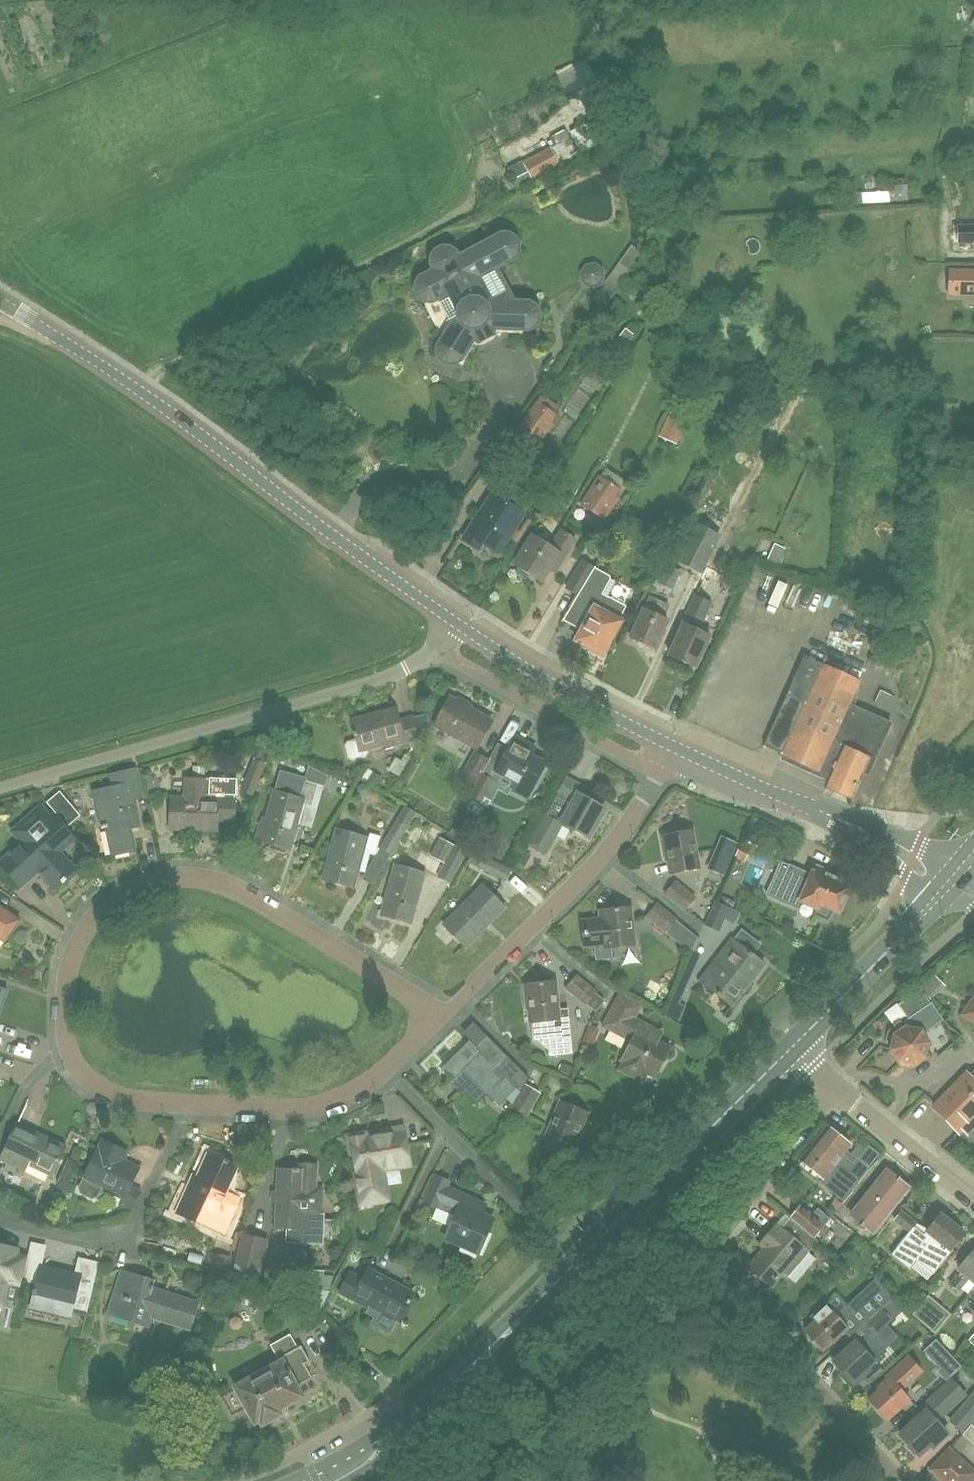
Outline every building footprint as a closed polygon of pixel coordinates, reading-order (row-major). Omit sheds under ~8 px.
[(558,161),(577,151),(569,138),(551,148),(550,146),(504,171),(510,183),(528,174),(533,181),(561,166),(558,161)] [(889,197),(908,195),(906,178),(888,180),(889,191),(877,191),(877,199),(889,197)] [(957,226),(958,242),(973,242),(973,225),(957,226)] [(459,359),(471,340),(478,345),(495,336),(494,327),(495,327),(528,328),(533,325),(536,320),(537,314),(534,308),(528,305),(510,304),(491,268),(513,257),(516,252),(516,245),(513,240),(508,237),(502,236),(457,260),(454,253),(448,250),(442,250),(437,253),(433,258),(433,264),(437,271),(421,279),(418,284),(418,291),(421,296),(426,299),(432,300),(436,297),(452,326),(439,347),(439,353),(442,358),(447,362),(453,362),(459,359)] [(581,283),(589,289),(600,286),(605,278),(603,268),(595,262),(584,264),(579,273),(581,283)] [(951,272),(950,292),(973,293),(973,272),(951,272)] [(557,416),(553,413),(558,407),(543,396),(515,435),(533,449),(557,416)] [(669,412),(667,416),(658,437),(677,445),(686,425),(688,421),(669,412)] [(623,492),(621,490),(601,477),(598,475),(579,505),(604,521),(623,492)] [(503,478),(467,534),(463,540),(479,551),(483,545),(497,554),(524,514),(522,513),(529,503),(513,492),(516,487),(503,478)] [(701,574),(715,548),(721,535),(716,533),(695,522),(675,560),(701,574)] [(554,572),(570,548),(575,540),(561,531),(551,547),(533,536),(514,565),(540,582),(549,569),(554,572)] [(768,540),(761,556),(774,562),(781,546),(768,540)] [(590,573),(594,567),(581,560),(564,589),(577,597),(590,573)] [(709,584),(715,571),(706,567),(700,579),(709,584)] [(575,641),(577,642),(577,646),(585,650),(587,648),(602,656),(621,622),(619,620),(626,607),(624,602),(613,596),(604,598),(597,594),(604,581),(590,573),(577,597),(576,598),(593,608),(575,641)] [(695,668),(709,636),(694,629),(696,624),(700,626),(711,603),(695,596),(684,619),(687,620),(685,625),(683,624),(668,656),(695,668)] [(654,649),(667,620),(662,618),(668,606),(649,597),(630,638),(654,649)] [(806,623),(812,606),(802,603),(796,619),(806,623)] [(890,723),(874,716),(849,705),(860,682),(803,656),(763,746),(781,754),(781,755),(830,777),(838,758),(844,761),(849,750),(872,761),(890,723)] [(434,725),(476,749),(492,721),(450,698),(434,725)] [(395,705),(338,724),(349,757),(389,744),(391,749),(408,743),(395,705)] [(546,764),(524,752),(528,744),(514,737),(495,771),(510,779),(505,789),(525,799),(530,790),(531,791),(546,764)] [(382,766),(393,774),(405,757),(393,749),(382,766)] [(867,774),(872,761),(849,750),(844,761),(838,758),(830,777),(825,787),(851,798),(862,771),(867,774)] [(481,774),(489,759),(482,755),(474,751),(460,777),(475,785),(481,774)] [(260,761),(255,759),(253,759),(240,791),(252,797),(266,764),(260,761)] [(111,775),(114,788),(94,792),(102,829),(107,828),(113,855),(134,851),(129,829),(138,827),(132,800),(141,798),(134,769),(111,775)] [(280,770),(273,792),(264,825),(260,824),(255,841),(270,845),(269,849),(284,853),(285,849),(288,850),(302,804),(314,807),(317,808),(323,787),(305,782),(306,778),(280,770)] [(487,777),(481,774),(475,785),(469,796),(482,803),(494,781),(487,777)] [(554,840),(563,824),(588,838),(605,808),(583,796),(587,790),(566,778),(558,793),(546,814),(544,813),(535,829),(554,840)] [(234,799),(235,799),(236,779),(204,779),(193,779),(192,793),(185,793),(185,799),(171,798),(170,828),(218,829),(218,820),(234,820),(234,799)] [(72,869),(60,855),(76,841),(52,813),(51,814),(41,803),(9,831),(23,849),(2,867),(19,885),(29,876),(37,868),(55,888),(67,877),(69,880),(79,871),(75,866),(72,869)] [(404,806),(379,849),(380,849),(391,856),(416,813),(404,806)] [(367,833),(366,839),(336,831),(322,880),(352,888),(357,871),(365,874),(367,871),(371,855),(376,856),(380,849),(379,849),(378,849),(381,837),(367,833)] [(672,872),(698,868),(691,831),(663,836),(666,853),(668,852),(671,868),(672,872)] [(443,881),(450,885),(467,852),(454,845),(439,838),(430,856),(443,863),(436,877),(443,881)] [(467,863),(476,867),(506,882),(509,876),(511,869),(481,855),(473,850),(467,863)] [(777,891),(801,901),(801,900),(818,907),(814,914),(828,920),(833,909),(839,912),(852,884),(817,868),(813,876),(797,869),(789,865),(777,891)] [(410,924),(424,874),(394,866),(380,916),(410,924)] [(675,880),(663,895),(684,912),(696,897),(675,880)] [(466,946),(505,907),(483,886),(444,925),(466,946)] [(708,916),(723,922),(729,908),(715,901),(708,916)] [(666,935),(678,920),(656,903),(651,910),(645,917),(666,935)] [(5,942),(19,920),(0,907),(0,939),(5,942)] [(585,943),(593,942),(595,960),(611,958),(611,948),(632,946),(628,908),(601,910),(602,922),(583,924),(585,943)] [(732,940),(723,951),(721,950),(713,960),(721,966),(706,985),(732,1005),(763,964),(732,940)] [(570,981),(564,989),(585,1006),(597,992),(576,974),(570,981)] [(568,1008),(556,1009),(554,982),(526,985),(527,1001),(529,1001),(532,1023),(546,1021),(549,1056),(572,1054),(568,1008)] [(684,1000),(677,996),(670,993),(662,1007),(677,1014),(684,1000)] [(643,1006),(621,994),(618,1001),(605,1026),(632,1041),(616,1071),(643,1085),(648,1076),(654,1080),(671,1049),(658,1042),(663,1033),(637,1019),(643,1006)] [(963,1014),(973,1022),(973,997),(963,1014)] [(923,1034),(941,1021),(943,1020),(931,1003),(903,1021),(905,1024),(902,1026),(903,1027),(895,1033),(893,1032),(891,1038),(892,1038),(889,1048),(887,1048),(888,1053),(890,1053),(895,1061),(894,1062),(898,1066),(900,1064),(909,1066),(909,1069),(915,1068),(914,1065),(923,1060),(924,1061),(927,1055),(926,1055),(928,1047),(930,1047),(929,1041),(927,1041),(923,1034)] [(513,1107),(523,1090),(521,1089),(528,1077),(508,1057),(487,1036),(482,1041),(476,1046),(470,1040),(444,1067),(454,1077),(451,1080),(456,1085),(466,1074),(499,1106),(505,1099),(513,1107)] [(933,1108),(958,1133),(973,1117),(973,1081),(966,1074),(933,1108)] [(526,1086),(513,1108),(525,1115),(538,1093),(526,1086)] [(578,1131),(586,1112),(561,1102),(547,1137),(574,1148),(580,1132),(578,1131)] [(30,1163),(52,1173),(65,1146),(17,1123),(4,1151),(2,1151),(0,1155),(0,1161),(25,1173),(30,1163)] [(812,1144),(858,1180),(867,1168),(856,1159),(852,1164),(841,1156),(850,1145),(826,1126),(812,1144)] [(382,1168),(409,1164),(403,1127),(388,1129),(388,1133),(367,1136),(366,1132),(347,1135),(350,1153),(354,1153),(357,1171),(355,1171),(360,1203),(387,1199),(382,1168)] [(98,1148),(83,1176),(84,1176),(78,1187),(79,1188),(80,1192),(92,1197),(96,1196),(102,1186),(124,1197),(119,1208),(130,1213),(141,1191),(130,1186),(139,1169),(116,1157),(120,1148),(103,1139),(98,1148)] [(817,1179),(821,1178),(823,1180),(828,1173),(850,1190),(858,1180),(812,1144),(798,1161),(812,1171),(812,1175),(817,1179)] [(217,1216),(230,1222),(240,1198),(227,1193),(239,1167),(211,1155),(196,1189),(194,1188),(187,1203),(181,1217),(211,1230),(217,1216)] [(299,1165),(299,1170),(278,1169),(276,1228),(287,1229),(287,1242),(312,1243),(313,1214),(321,1214),(322,1189),(314,1188),(314,1165),(299,1165)] [(874,1234),(909,1191),(885,1171),(850,1214),(874,1234)] [(460,1247),(477,1255),(492,1221),(480,1216),(485,1205),(446,1187),(448,1182),(435,1176),(424,1203),(436,1208),(439,1202),(457,1210),(454,1216),(445,1237),(461,1244),(460,1247)] [(790,1218),(814,1238),(824,1225),(800,1206),(790,1218)] [(909,1232),(912,1228),(915,1224),(901,1212),(894,1220),(909,1232)] [(817,1241),(814,1238),(790,1218),(785,1214),(775,1225),(759,1244),(764,1249),(748,1268),(770,1287),(782,1272),(787,1277),(808,1252),(817,1241)] [(912,1228),(909,1232),(890,1255),(909,1270),(916,1262),(933,1275),(951,1253),(949,1251),(963,1234),(960,1232),(962,1229),(956,1224),(953,1226),(939,1214),(924,1232),(926,1233),(922,1237),(912,1228)] [(255,1236),(241,1233),(232,1276),(258,1284),(268,1239),(255,1236)] [(2,1307),(7,1284),(20,1287),(27,1258),(16,1255),(17,1249),(0,1245),(0,1307),(2,1307)] [(973,1283),(973,1250),(958,1269),(961,1272),(950,1284),(958,1291),(968,1278),(973,1283)] [(41,1266),(36,1285),(32,1304),(71,1313),(73,1306),(87,1310),(99,1262),(79,1258),(76,1274),(59,1270),(41,1266)] [(321,1289),(320,1264),(301,1265),(302,1290),(321,1289)] [(400,1319),(415,1293),(369,1268),(363,1279),(351,1272),(340,1291),(369,1307),(371,1303),(400,1319)] [(143,1315),(190,1329),(198,1302),(153,1288),(154,1285),(152,1285),(154,1280),(126,1272),(122,1270),(108,1314),(140,1324),(143,1315)] [(865,1323),(892,1298),(872,1278),(866,1285),(846,1304),(849,1308),(844,1312),(837,1319),(825,1305),(811,1317),(815,1322),(805,1331),(823,1350),(843,1332),(846,1328),(844,1326),(850,1320),(858,1329),(865,1323)] [(926,1296),(919,1304),(912,1313),(935,1332),(950,1313),(927,1294),(926,1296)] [(872,1360),(874,1358),(884,1349),(874,1339),(878,1336),(876,1333),(902,1309),(892,1298),(865,1323),(872,1330),(858,1344),(856,1342),(834,1363),(842,1372),(839,1375),(852,1388),(871,1371),(867,1367),(873,1361),(872,1360)] [(240,1406),(246,1403),(258,1424),(279,1412),(276,1408),(300,1394),(295,1385),(312,1376),(304,1362),(309,1360),(301,1345),(297,1347),(290,1334),(270,1345),(279,1362),(237,1386),(238,1388),(232,1392),(240,1406)] [(952,1356),(940,1367),(937,1370),(945,1379),(961,1365),(952,1356)] [(868,1400),(886,1420),(908,1399),(898,1388),(908,1379),(899,1369),(879,1388),(880,1389),(868,1400)] [(914,1454),(916,1453),(918,1456),(930,1445),(932,1448),(947,1433),(936,1421),(964,1395),(951,1380),(910,1418),(914,1422),(899,1435),(909,1445),(907,1447),(914,1454)] [(950,1421),(961,1430),(973,1415),(973,1393),(950,1421)] [(970,1425),(952,1447),(959,1453),(969,1441),(973,1445),(973,1428),(970,1425)] [(949,1450),(931,1470),(938,1476),(943,1480),(973,1480),(973,1478),(973,1477),(973,1476),(973,1474),(956,1457),(949,1450)] [(764,1465),(751,1480),(752,1480),(782,1480),(764,1465)]
